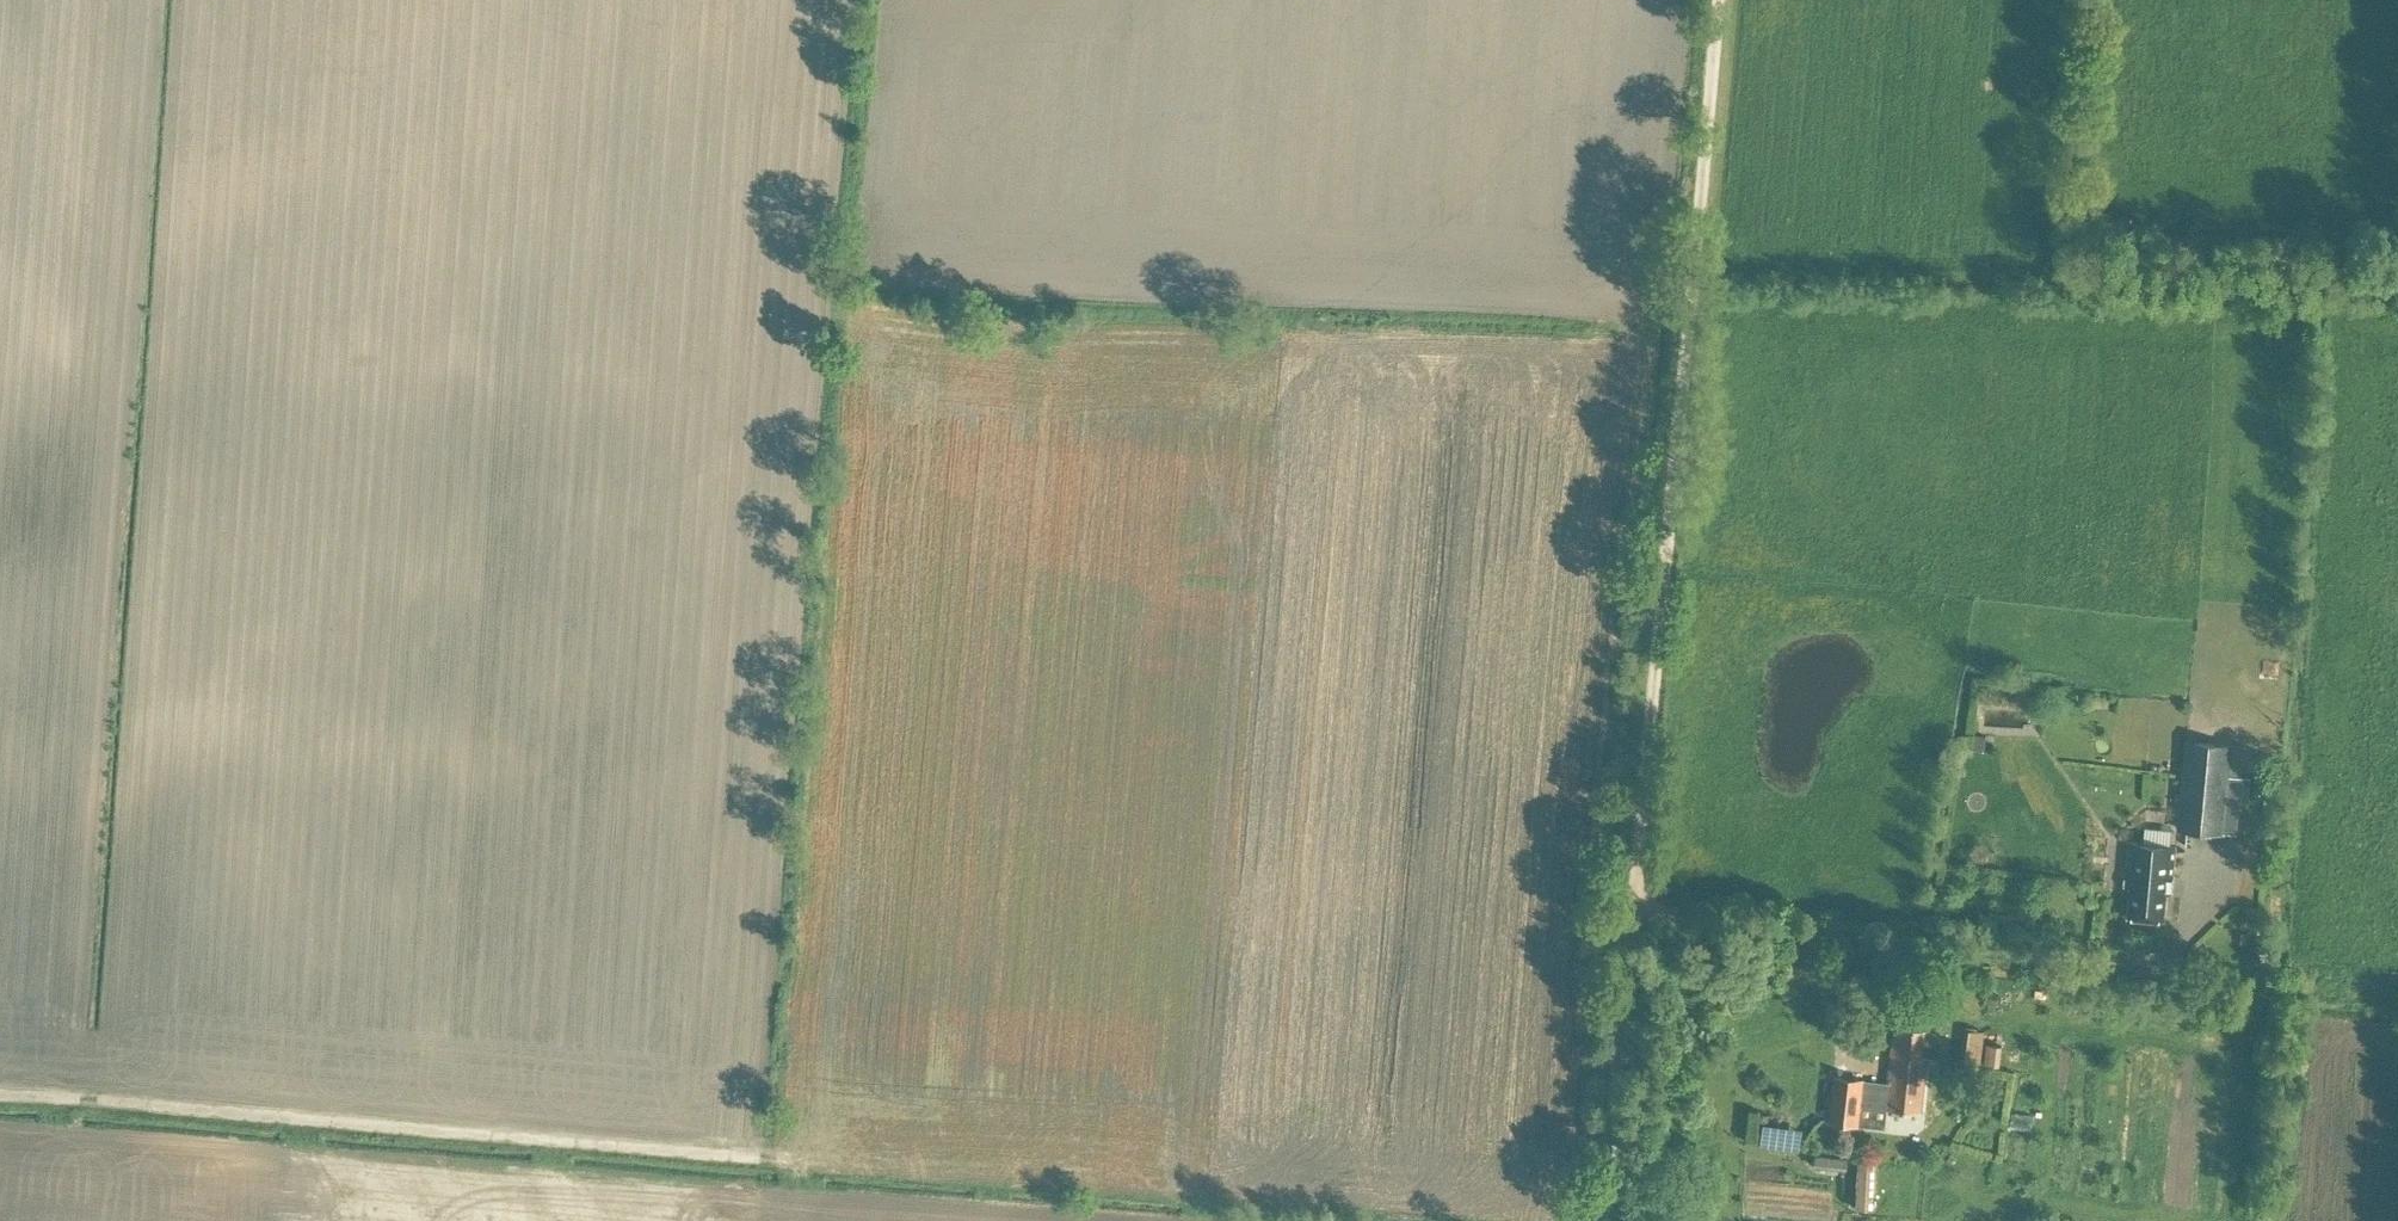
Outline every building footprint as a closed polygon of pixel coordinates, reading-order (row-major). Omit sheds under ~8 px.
[(2180,784),(2228,788),(2232,743),(2184,739),(2180,784)] [(2228,788),(2180,784),(2176,829),(2224,833),(2228,788)] [(2130,842),(2125,887),(2131,888),(2129,915),(2162,918),(2165,891),(2172,892),(2176,847),(2159,845),(2161,825),(2144,823),(2142,844),(2130,842)] [(1889,1082),(1864,1080),(1864,1079),(1836,1075),(1830,1119),(1885,1127),(1887,1107),(1920,1111),(1926,1057),(1920,1057),(1924,1030),(1903,1028),(1902,1035),(1894,1034),(1889,1082)] [(1964,1067),(1979,1068),(1983,1033),(1968,1031),(1964,1067)] [(1940,1058),(1942,1046),(1929,1045),(1928,1056),(1940,1058)] [(1799,1146),(1802,1123),(1761,1118),(1759,1142),(1799,1146)] [(1870,1163),(1857,1162),(1854,1210),(1867,1210),(1870,1163)]
